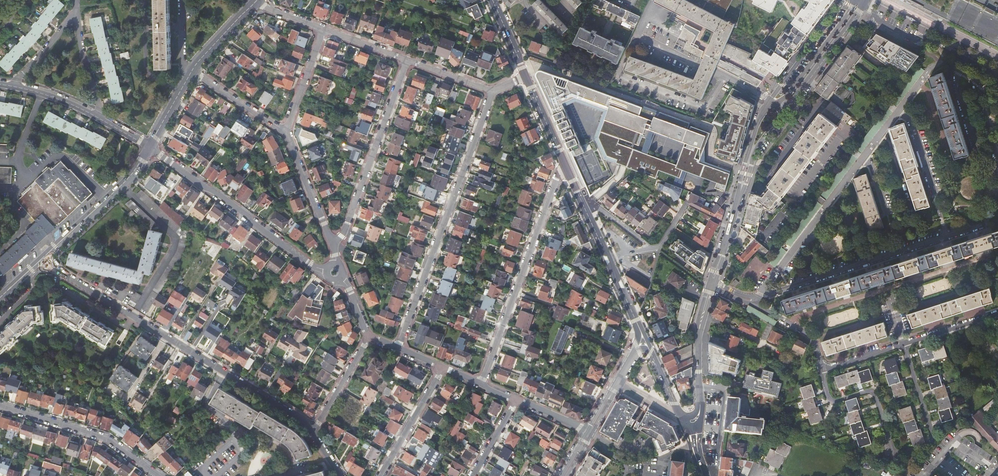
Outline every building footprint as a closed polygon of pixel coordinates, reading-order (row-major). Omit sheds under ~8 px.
[(56,15),(64,5),(59,0),(54,0),(50,4),(47,8),(48,8),(56,15)] [(157,26),(156,26),(156,28),(156,31),(158,31),(159,69),(171,68),(170,0),(157,0),(157,26)] [(467,9),(471,7),(469,2),(475,0),(460,0),(465,10),(467,9)] [(533,5),(562,35),(569,28),(540,0),(539,0),(533,5)] [(576,9),(583,3),(580,0),(568,0),(576,9)] [(637,25),(640,17),(630,12),(626,10),(627,9),(622,7),(621,8),(616,5),(616,4),(612,2),(611,3),(607,1),(604,0),(595,0),(593,4),(599,7),(599,8),(605,11),(606,10),(624,19),(624,20),(630,24),(631,22),(637,25)] [(723,19),(734,0),(658,0),(658,1),(716,32),(715,34),(709,50),(701,66),(695,80),(631,56),(626,69),(702,98),(714,73),(717,66),(720,59),(721,56),(723,53),(727,44),(736,24),(730,21),(729,23),(723,19)] [(655,2),(715,34),(716,32),(658,1),(658,0),(656,0),(655,2)] [(772,12),(779,0),(756,0),(755,3),(772,12)] [(796,25),(809,35),(835,1),(834,0),(805,0),(809,2),(807,4),(793,23),(796,25)] [(315,12),(316,12),(315,14),(325,18),(326,16),(327,16),(330,9),(329,9),(330,5),(320,2),(317,8),(316,8),(315,12)] [(483,16),(478,4),(471,7),(467,9),(469,14),(472,12),(475,18),(474,19),(476,19),(483,16)] [(56,15),(48,8),(40,18),(41,18),(48,24),(56,15)] [(344,15),(334,11),(331,20),(341,24),(344,15)] [(364,27),(373,31),(377,20),(371,17),(364,14),(360,25),(364,27)] [(94,32),(104,30),(101,16),(90,19),(93,32),(94,32)] [(48,24),(41,18),(33,28),(34,28),(41,34),(49,25),(48,24)] [(344,27),(354,30),(357,21),(348,18),(344,27)] [(482,38),(486,40),(492,42),(495,35),(496,35),(497,33),(494,26),(492,25),(488,24),(482,38)] [(790,61),(809,35),(796,25),(789,34),(787,32),(779,43),(782,45),(776,52),(790,61)] [(265,29),(264,31),(273,39),(274,37),(276,39),(279,35),(268,26),(265,29)] [(374,38),(384,42),(387,33),(381,31),(383,27),(379,26),(374,38)] [(622,47),(615,43),(611,42),(612,41),(596,33),(596,34),(592,33),(586,30),(586,29),(582,27),(580,31),(575,43),(579,45),(580,43),(590,48),(590,50),(589,50),(594,52),(595,49),(600,51),(599,54),(599,55),(603,57),(604,56),(604,55),(615,60),(614,61),(614,62),(618,64),(626,48),(622,46),(622,47)] [(41,34),(34,28),(27,37),(33,43),(34,44),(42,35),(41,34)] [(685,28),(680,37),(688,42),(684,48),(684,49),(701,58),(704,51),(692,44),(696,35),(685,28)] [(400,29),(399,33),(395,42),(402,44),(402,43),(405,44),(409,46),(413,34),(406,32),(400,29)] [(104,30),(94,32),(97,44),(107,42),(104,30)] [(247,36),(255,42),(255,43),(261,35),(257,31),(256,32),(253,30),(247,36)] [(282,37),(279,35),(281,40),(295,44),(298,36),(299,32),(293,30),(289,40),(282,37)] [(470,42),(473,35),(460,30),(459,32),(469,36),(467,41),(470,42)] [(394,45),(395,42),(399,33),(393,31),(392,35),(387,33),(384,42),(394,45)] [(888,67),(903,78),(919,57),(911,52),(910,53),(902,48),(901,49),(894,43),(893,44),(890,41),(889,42),(885,39),(885,40),(881,37),(880,37),(876,35),(865,50),(877,58),(888,67)] [(33,43),(27,37),(26,36),(18,46),(25,52),(26,52),(33,43)] [(298,36),(295,44),(304,48),(307,39),(298,36)] [(436,42),(421,36),(419,42),(420,42),(418,49),(423,50),(424,49),(432,52),(436,42)] [(680,37),(676,44),(684,48),(688,42),(680,37)] [(436,54),(449,58),(453,48),(455,43),(442,39),(436,54)] [(329,40),(323,55),(332,58),(343,62),(345,55),(342,54),(340,59),(335,57),(337,53),(336,52),(339,44),(329,40)] [(548,55),(551,47),(533,41),(530,50),(538,53),(539,52),(548,55)] [(107,42),(97,44),(100,56),(101,55),(110,53),(107,42)] [(260,48),(255,43),(255,42),(251,47),(249,50),(257,56),(260,53),(258,51),(260,48)] [(727,44),(723,53),(766,76),(770,70),(754,60),(750,58),(752,53),(727,44)] [(25,52),(18,46),(17,45),(9,54),(17,61),(25,52)] [(305,49),(296,46),(292,55),(302,59),(305,49)] [(822,82),(818,87),(816,90),(815,91),(818,94),(819,92),(820,94),(828,99),(832,94),(850,69),(853,65),(854,63),(860,56),(858,54),(859,53),(856,51),(855,52),(849,47),(843,55),(842,55),(837,62),(822,82)] [(453,48),(449,58),(451,59),(450,60),(455,66),(456,65),(457,66),(460,63),(459,62),(461,60),(464,52),(453,48)] [(476,68),(477,66),(480,56),(472,53),(473,51),(468,49),(463,61),(472,64),(471,66),(476,68)] [(776,52),(772,49),(769,54),(761,49),(754,60),(770,70),(778,76),(790,61),(776,52)] [(129,51),(121,53),(122,60),(131,57),(129,51)] [(482,51),(480,56),(477,66),(484,68),(485,65),(491,68),(495,56),(482,51)] [(356,60),(366,64),(369,55),(362,52),(360,55),(358,54),(356,60)] [(9,54),(8,53),(0,63),(0,64),(8,71),(17,61),(9,54)] [(110,53),(101,55),(104,67),(114,65),(111,53),(110,53)] [(248,68),(254,61),(244,54),(238,62),(238,63),(239,62),(248,68)] [(505,56),(497,59),(500,67),(509,63),(507,59),(507,60),(505,56)] [(225,58),(223,61),(218,68),(218,67),(214,72),(224,79),(234,64),(225,58)] [(254,61),(261,66),(261,65),(262,62),(256,58),(254,61)] [(347,67),(348,64),(343,62),(332,58),(330,66),(333,67),(331,73),(341,77),(345,66),(347,67)] [(294,70),(296,64),(294,63),(288,61),(283,59),(281,64),(280,67),(282,68),(280,72),(293,76),(294,74),(293,73),(294,70)] [(720,59),(717,66),(757,87),(762,81),(720,59)] [(379,63),(375,73),(387,78),(391,67),(379,63)] [(114,65),(104,67),(107,79),(108,79),(117,76),(115,65),(114,65)] [(579,97),(610,108),(598,142),(605,159),(627,167),(627,168),(656,179),(660,169),(681,177),(684,168),(699,174),(700,172),(718,179),(718,181),(715,188),(725,191),(731,171),(705,162),(705,146),(709,133),(691,126),(689,129),(687,129),(689,122),(660,112),(659,114),(656,113),(569,81),(566,89),(558,86),(553,75),(541,71),(540,71),(539,72),(538,72),(537,73),(537,74),(537,75),(537,76),(539,81),(558,123),(573,158),(585,153),(565,107),(563,104),(579,97)] [(385,82),(387,78),(375,73),(372,81),(376,82),(376,83),(377,84),(375,89),(376,89),(378,90),(384,92),(387,83),(385,82)] [(938,76),(930,78),(956,159),(964,156),(964,157),(969,155),(943,74),(938,75),(938,76)] [(427,79),(416,75),(413,84),(423,88),(427,79)] [(569,81),(553,75),(558,86),(566,89),(569,81)] [(117,76),(108,79),(110,90),(121,87),(118,76),(117,76)] [(274,85),(279,87),(281,88),(282,87),(290,90),(294,81),(285,77),(283,82),(276,80),(274,85)] [(317,90),(316,91),(327,95),(332,81),(321,77),(319,81),(320,82),(320,83),(319,85),(318,86),(317,87),(316,88),(317,90)] [(257,87),(251,83),(250,84),(244,80),(243,79),(238,86),(245,91),(247,89),(253,94),(257,87)] [(442,85),(438,84),(437,89),(435,95),(438,96),(440,91),(443,93),(442,96),(447,98),(452,87),(443,83),(442,85)] [(412,103),(417,89),(410,86),(407,93),(406,92),(405,94),(407,95),(404,100),(412,103)] [(121,87),(110,90),(113,103),(125,100),(122,87),(121,87)] [(355,98),(358,89),(354,87),(350,97),(355,98)] [(199,100),(199,99),(209,105),(212,101),(211,101),(211,99),(212,98),(209,96),(205,93),(206,91),(201,88),(196,97),(198,98),(197,99),(199,100)] [(458,93),(453,91),(449,101),(454,102),(458,93)] [(260,100),(268,105),(273,97),(265,92),(260,100)] [(373,92),(370,101),(368,105),(376,108),(377,103),(378,104),(381,95),(373,92)] [(426,101),(431,103),(435,95),(429,93),(427,98),(426,101)] [(469,94),(464,106),(475,110),(480,98),(469,94)] [(519,99),(517,94),(509,98),(508,98),(513,107),(521,103),(521,102),(522,102),(520,99),(519,99)] [(716,154),(739,161),(747,132),(746,132),(748,126),(749,127),(755,105),(741,98),(740,100),(732,95),(724,109),(728,111),(728,109),(734,113),(726,140),(720,138),(716,154)] [(351,107),(354,100),(346,97),(344,101),(345,102),(344,105),(351,107)] [(579,97),(563,104),(565,107),(576,102),(605,112),(596,138),(598,142),(610,108),(579,97)] [(200,113),(205,104),(195,99),(188,111),(197,116),(199,113),(200,113)] [(8,114),(10,104),(0,102),(0,113),(8,114)] [(846,124),(851,117),(831,102),(826,109),(846,124)] [(10,104),(8,114),(21,117),(23,105),(10,103),(10,104)] [(421,109),(428,112),(430,106),(424,103),(421,109)] [(225,115),(230,107),(224,104),(219,112),(225,115)] [(400,110),(398,116),(410,120),(414,111),(414,110),(404,107),(402,110),(400,110)] [(434,112),(434,114),(436,114),(443,117),(446,110),(438,107),(436,113),(434,112)] [(357,116),(363,119),(371,121),(375,112),(365,108),(363,113),(359,112),(357,116)] [(450,120),(459,123),(465,125),(467,120),(468,121),(472,112),(463,109),(463,110),(460,117),(458,116),(452,114),(450,120)] [(56,127),(61,118),(49,112),(44,122),(56,128),(56,127)] [(318,120),(319,118),(306,113),(302,124),(308,126),(311,120),(313,121),(314,119),(318,120)] [(798,149),(769,186),(782,197),(837,126),(822,114),(796,147),(798,149)] [(194,120),(185,115),(181,122),(190,127),(194,120)] [(413,121),(410,120),(398,116),(395,124),(402,127),(402,128),(409,131),(413,121)] [(526,116),(517,120),(522,130),(531,126),(526,116)] [(67,132),(72,123),(61,118),(56,127),(67,133),(67,132)] [(458,128),(459,123),(450,120),(446,118),(443,127),(451,130),(449,134),(462,139),(465,130),(458,128)] [(357,126),(356,131),(362,133),(367,135),(372,122),(371,121),(363,119),(360,128),(357,126)] [(247,126),(238,120),(232,129),(242,135),(247,126)] [(79,137),(83,128),(72,123),(67,132),(78,138),(79,137)] [(225,127),(219,123),(217,127),(209,138),(221,145),(225,139),(224,138),(231,128),(226,126),(225,127)] [(190,138),(194,131),(181,124),(176,134),(181,137),(182,135),(186,138),(187,136),(190,138)] [(208,137),(209,138),(217,127),(211,124),(205,133),(209,136),(208,137)] [(898,128),(890,130),(916,211),(924,208),(925,209),(930,207),(903,125),(898,127),(898,128)] [(89,142),(94,133),(83,128),(79,137),(89,142)] [(241,142),(252,149),(257,142),(251,138),(255,131),(250,128),(246,134),(245,134),(241,142)] [(540,139),(535,128),(521,134),(526,145),(540,139)] [(360,138),(362,133),(356,131),(352,129),(347,141),(357,144),(359,138),(360,138)] [(498,146),(502,134),(491,130),(487,140),(491,141),(491,143),(498,146)] [(334,139),(334,138),(331,137),(325,135),(313,131),(311,138),(318,141),(319,138),(327,141),(334,143),(334,139)] [(94,133),(89,142),(101,149),(106,138),(94,132),(94,133)] [(389,142),(390,142),(401,146),(404,137),(395,133),(393,138),(391,137),(389,142)] [(460,143),(462,139),(449,134),(448,134),(443,147),(457,152),(459,148),(460,143)] [(268,148),(270,151),(276,149),(277,148),(279,147),(272,136),(268,138),(272,146),(268,148)] [(180,152),(185,144),(174,137),(170,144),(172,145),(170,147),(180,152)] [(362,146),(357,144),(347,141),(346,141),(344,144),(346,144),(344,149),(348,151),(349,149),(353,150),(351,155),(353,156),(351,159),(358,161),(361,153),(360,152),(362,146)] [(191,147),(199,152),(202,148),(203,147),(193,142),(191,147)] [(397,156),(401,146),(390,142),(388,146),(390,147),(387,152),(397,156)] [(323,157),(318,145),(308,149),(309,153),(308,153),(310,158),(311,157),(313,161),(323,157)] [(438,148),(430,145),(426,156),(434,159),(438,148)] [(223,156),(227,149),(223,146),(218,153),(223,156)] [(202,148),(199,152),(196,157),(203,162),(202,163),(207,167),(214,157),(202,148)] [(282,154),(279,148),(276,149),(270,151),(268,152),(272,162),(269,164),(270,167),(283,162),(281,154),(282,154)] [(662,160),(642,152),(641,154),(662,162),(662,160)] [(411,160),(410,165),(416,167),(421,155),(417,153),(416,157),(414,161),(411,160)] [(456,155),(448,153),(444,162),(452,165),(456,155)] [(552,162),(554,161),(551,154),(541,159),(544,165),(546,165),(547,168),(551,166),(554,165),(552,162)] [(426,156),(422,165),(431,168),(434,159),(426,156)] [(386,171),(395,174),(400,161),(390,158),(386,171)] [(251,170),(253,168),(248,160),(245,164),(251,171),(251,170)] [(481,160),(479,165),(481,165),(480,168),(488,171),(491,164),(481,160)] [(0,259),(0,271),(4,275),(93,193),(71,169),(70,169),(62,161),(52,170),(50,167),(22,193),(24,195),(18,201),(37,221),(25,233),(27,234),(0,259)] [(353,172),(356,164),(347,161),(344,169),(346,169),(344,175),(352,178),(354,172),(353,172)] [(444,162),(441,172),(448,175),(452,165),(444,162)] [(283,163),(275,166),(278,175),(287,171),(283,163)] [(323,164),(313,168),(318,181),(326,178),(325,176),(324,176),(324,174),(323,171),(325,171),(323,164)] [(219,176),(223,171),(223,170),(221,168),(218,171),(211,166),(205,175),(214,182),(219,176)] [(11,183),(12,167),(0,167),(0,183),(11,183)] [(537,180),(544,182),(545,182),(546,179),(547,179),(551,170),(542,167),(537,179),(537,180)] [(150,175),(152,177),(158,181),(162,174),(155,169),(150,175)] [(229,182),(230,184),(235,177),(232,175),(227,176),(226,175),(227,174),(226,169),(223,171),(219,176),(221,185),(229,182)] [(488,171),(482,169),(479,177),(491,181),(494,173),(488,171)] [(383,177),(381,184),(382,184),(390,187),(395,174),(386,171),(384,177),(383,177)] [(700,172),(699,174),(718,181),(718,179),(700,172)] [(245,179),(238,174),(235,177),(230,184),(230,185),(234,188),(236,186),(238,188),(245,179)] [(431,187),(441,191),(444,192),(444,191),(449,179),(435,174),(431,187)] [(861,177),(853,180),(870,232),(879,230),(884,229),(866,175),(861,176),(861,177)] [(476,176),(474,183),(492,190),(494,182),(491,181),(479,177),(476,176)] [(161,198),(169,188),(158,181),(152,177),(145,187),(161,198)] [(546,183),(544,182),(537,180),(531,177),(530,181),(532,182),(530,188),(542,192),(542,191),(543,191),(546,183)] [(293,179),(282,183),(287,195),(297,190),(293,179)] [(339,186),(341,182),(334,180),(334,181),(319,187),(323,197),(333,193),(330,187),(332,186),(335,184),(339,186)] [(190,187),(182,182),(177,189),(182,192),(180,195),(183,197),(190,187)] [(679,199),(683,190),(666,183),(665,186),(660,184),(658,189),(663,191),(663,190),(669,193),(670,192),(672,193),(673,196),(672,197),(675,202),(679,199)] [(390,187),(382,184),(380,188),(379,188),(378,192),(378,193),(377,197),(383,199),(387,201),(392,188),(390,187)] [(439,195),(441,191),(431,187),(421,184),(418,193),(423,195),(422,196),(435,201),(437,194),(439,195)] [(253,191),(245,185),(237,196),(245,202),(253,191)] [(475,193),(477,188),(468,185),(466,192),(475,196),(476,193),(475,193)] [(782,197),(769,186),(763,194),(764,195),(762,198),(750,196),(742,224),(743,225),(741,228),(744,230),(749,235),(755,240),(757,230),(763,231),(773,219),(775,212),(778,213),(785,204),(779,200),(782,197)] [(200,194),(192,188),(183,201),(187,204),(191,199),(194,202),(200,194)] [(524,189),(519,202),(529,206),(531,200),(530,200),(533,193),(524,189)] [(142,308),(149,312),(154,304),(160,294),(176,269),(187,250),(189,234),(188,233),(187,232),(183,229),(181,227),(170,217),(160,207),(141,190),(136,194),(181,236),(177,251),(142,308)] [(268,193),(264,190),(256,201),(256,202),(263,207),(266,203),(267,201),(270,204),(274,199),(267,194),(268,193)] [(613,194),(610,191),(605,195),(608,198),(609,199),(605,203),(612,208),(618,201),(615,199),(617,197),(613,194)] [(703,205),(698,202),(699,196),(692,193),(688,203),(701,209),(703,205)] [(379,213),(383,199),(377,197),(373,196),(369,209),(375,211),(379,213)] [(714,216),(721,208),(729,198),(729,197),(727,196),(724,197),(723,198),(722,198),(717,205),(714,203),(711,207),(710,208),(703,205),(701,209),(714,216)] [(300,197),(291,201),(295,211),(305,208),(300,197)] [(251,207),(256,202),(256,201),(253,198),(248,205),(251,207)] [(480,204),(481,203),(465,198),(462,207),(471,210),(472,210),(472,211),(477,212),(479,207),(480,207),(481,204),(480,204)] [(562,208),(568,205),(565,198),(560,200),(559,201),(562,208)] [(155,223),(131,199),(126,204),(132,210),(129,214),(132,217),(135,213),(151,228),(155,223)] [(429,205),(431,202),(425,200),(422,210),(435,215),(437,208),(429,205)] [(340,201),(330,201),(330,213),(340,213),(340,201)] [(661,201),(653,211),(657,214),(662,218),(670,207),(661,201)] [(175,211),(164,202),(160,207),(170,217),(175,211)] [(209,211),(205,208),(203,206),(203,205),(199,202),(191,212),(203,220),(209,211)] [(624,218),(625,217),(630,210),(621,203),(615,211),(624,218)] [(224,213),(215,206),(211,212),(220,219),(224,213)] [(521,206),(517,217),(528,221),(531,215),(530,215),(531,210),(521,206)] [(373,212),(374,213),(375,211),(369,209),(363,207),(361,212),(362,212),(360,217),(370,220),(373,212)] [(564,215),(565,214),(567,219),(573,216),(569,208),(564,211),(565,213),(563,214),(564,215)] [(625,217),(638,227),(639,225),(644,219),(638,214),(639,213),(632,208),(630,210),(625,217)] [(714,216),(722,220),(725,210),(721,208),(714,216)] [(657,214),(653,211),(651,210),(644,219),(639,225),(649,233),(657,222),(650,217),(652,214),(655,216),(657,214)] [(186,219),(175,211),(170,217),(181,227),(182,225),(186,219)] [(288,221),(276,211),(270,219),(282,229),(288,221)] [(461,211),(456,224),(457,224),(465,228),(467,228),(472,215),(461,211)] [(400,212),(397,219),(408,223),(410,219),(401,216),(402,213),(400,212)] [(221,224),(231,232),(233,229),(238,223),(227,215),(226,217),(223,215),(220,221),(222,222),(221,224)] [(430,229),(434,218),(425,215),(421,226),(430,229)] [(528,227),(529,221),(528,221),(517,217),(516,216),(513,227),(525,231),(527,226),(528,227)] [(712,217),(707,226),(715,231),(718,224),(720,226),(721,222),(712,217)] [(196,224),(190,220),(185,226),(192,230),(196,224)] [(572,241),(573,241),(579,245),(588,251),(593,249),(590,241),(587,242),(578,221),(573,223),(574,228),(575,227),(578,235),(569,240),(572,241)] [(300,226),(295,222),(288,232),(291,234),(290,235),(297,240),(303,232),(298,229),(300,226)] [(249,231),(238,223),(233,229),(245,237),(249,231)] [(494,234),(498,225),(492,223),(489,232),(494,234)] [(462,237),(465,228),(457,224),(453,234),(462,237)] [(369,231),(370,231),(369,234),(367,238),(377,242),(382,229),(371,225),(369,231)] [(424,240),(428,231),(413,225),(410,231),(413,232),(411,239),(422,244),(424,240)] [(707,226),(703,235),(710,239),(715,231),(707,226)] [(140,271),(72,253),(69,264),(76,265),(76,266),(86,269),(87,268),(100,272),(100,273),(110,276),(111,275),(124,278),(124,279),(135,282),(135,281),(142,283),(144,273),(146,274),(146,273),(151,274),(163,233),(151,230),(140,271)] [(512,230),(507,243),(517,247),(522,234),(512,230)] [(783,300),(785,305),(786,305),(788,314),(997,247),(997,232),(783,300)] [(310,247),(312,246),(316,243),(310,234),(304,239),(310,247)] [(361,246),(365,237),(355,234),(352,243),(361,246)] [(708,244),(710,239),(703,235),(700,240),(701,240),(700,241),(704,244),(705,242),(706,243),(708,244)] [(257,240),(251,236),(245,244),(255,251),(262,242),(258,239),(257,240)] [(208,237),(206,240),(221,246),(224,242),(208,237)] [(451,237),(446,250),(450,252),(457,254),(462,241),(451,237)] [(552,238),(549,247),(557,250),(558,250),(561,242),(562,241),(552,238)] [(707,261),(708,261),(710,257),(706,255),(707,254),(703,252),(699,249),(697,252),(679,239),(677,242),(676,241),(671,247),(677,252),(676,253),(688,262),(689,261),(701,270),(700,271),(700,272),(704,274),(706,267),(705,266),(706,265),(704,264),(707,261)] [(219,252),(223,247),(221,246),(206,240),(198,252),(204,255),(209,246),(219,252)] [(757,251),(762,245),(756,240),(751,246),(757,251)] [(575,251),(579,245),(573,241),(569,248),(575,251)] [(414,242),(410,253),(420,257),(425,246),(414,242)] [(506,245),(503,254),(510,256),(511,253),(515,255),(517,249),(506,245)] [(557,250),(549,247),(547,246),(543,257),(553,261),(557,250)] [(752,257),(757,251),(751,246),(746,251),(752,257)] [(787,253),(781,248),(769,264),(775,268),(787,253)] [(264,255),(265,254),(260,249),(251,261),(262,269),(270,259),(266,256),(264,255)] [(481,263),(486,250),(483,249),(478,262),(481,263)] [(364,263),(367,253),(358,250),(354,260),(364,263)] [(736,258),(741,262),(744,265),(752,257),(746,251),(741,257),(738,255),(736,258)] [(412,270),(417,256),(404,252),(399,265),(401,266),(412,270)] [(460,255),(457,254),(450,252),(448,256),(445,263),(456,267),(460,255)] [(591,257),(582,252),(575,263),(592,273),(593,273),(594,274),(595,273),(596,273),(596,272),(597,272),(597,271),(597,270),(597,269),(596,269),(596,268),(595,268),(587,263),(591,257)] [(268,265),(278,273),(286,263),(275,255),(268,265)] [(506,260),(503,268),(507,269),(507,270),(512,272),(515,263),(506,260)] [(542,277),(547,263),(538,260),(534,270),(535,270),(534,274),(542,277)] [(188,301),(191,295),(197,287),(202,278),(212,264),(207,261),(186,293),(187,293),(181,303),(185,305),(187,301),(188,301)] [(211,271),(215,274),(216,273),(219,275),(218,275),(219,275),(223,278),(229,269),(217,262),(211,271)] [(477,277),(482,263),(481,263),(478,262),(473,275),(477,277)] [(289,282),(291,279),(293,276),(292,276),(297,268),(291,263),(285,271),(288,273),(284,279),(289,282)] [(412,270),(401,266),(397,277),(408,281),(412,270)] [(452,282),(457,269),(455,269),(448,266),(444,279),(452,282)] [(304,270),(300,267),(293,276),(291,279),(295,283),(297,280),(298,281),(302,276),(301,275),(304,270)] [(497,275),(494,283),(504,287),(507,278),(505,278),(507,273),(497,269),(496,274),(497,275)] [(584,278),(586,274),(579,270),(577,274),(575,273),(570,283),(579,288),(585,278),(584,278)] [(366,271),(356,275),(360,285),(371,281),(366,271)] [(673,271),(668,279),(672,282),(671,282),(679,288),(685,280),(677,274),(673,271)] [(642,296),(643,297),(647,288),(624,274),(630,288),(635,291),(637,289),(643,293),(642,296)] [(223,278),(220,282),(232,290),(234,286),(237,282),(225,275),(223,278)] [(455,284),(442,279),(437,292),(448,296),(450,297),(455,284)] [(402,297),(407,283),(397,280),(392,293),(402,297)] [(502,292),(504,287),(494,283),(493,282),(490,290),(486,289),(484,294),(487,295),(496,298),(498,299),(500,292),(502,292)] [(317,287),(312,284),(289,314),(294,318),(296,315),(303,320),(318,325),(325,301),(320,299),(321,291),(324,288),(319,284),(317,287)] [(233,304),(238,307),(247,293),(234,286),(232,290),(230,293),(234,295),(235,296),(236,298),(236,299),(233,304)] [(290,294),(294,298),(301,289),(296,286),(290,294)] [(552,303),(553,300),(554,299),(549,298),(552,289),(543,286),(540,295),(539,298),(552,303)] [(207,294),(197,287),(191,295),(202,302),(207,294)] [(573,308),(575,308),(577,310),(580,303),(582,299),(584,295),(573,289),(566,305),(573,308)] [(990,289),(908,315),(909,320),(910,320),(913,329),(993,303),(990,294),(991,294),(990,289)] [(374,290),(365,294),(370,306),(379,302),(374,290)] [(606,303),(610,294),(602,290),(597,299),(606,303)] [(430,304),(441,308),(443,309),(448,296),(437,292),(434,291),(432,297),(433,297),(430,304)] [(141,295),(135,292),(130,301),(136,304),(141,295)] [(169,300),(160,294),(154,304),(158,306),(158,305),(164,308),(169,300)] [(659,307),(655,309),(659,319),(670,314),(666,304),(665,304),(661,294),(654,296),(659,307)] [(487,295),(482,308),(488,311),(491,312),(496,298),(487,295)] [(386,311),(382,309),(381,311),(380,315),(392,320),(395,314),(397,315),(400,306),(401,306),(402,304),(401,303),(402,300),(392,296),(388,306),(390,307),(388,311),(386,311)] [(686,332),(695,302),(683,297),(679,319),(682,320),(680,328),(683,329),(683,332),(686,332)] [(216,303),(209,298),(206,304),(212,308),(216,303)] [(336,299),(335,300),(334,301),(337,310),(345,308),(343,299),(340,300),(340,298),(336,299)] [(521,310),(522,310),(529,313),(533,301),(524,298),(521,305),(523,306),(521,310)] [(722,300),(717,307),(727,313),(731,307),(728,306),(728,307),(727,306),(729,304),(722,300)] [(108,329),(109,328),(105,326),(100,323),(90,317),(89,318),(86,316),(87,315),(84,314),(85,313),(81,311),(75,308),(72,306),(67,303),(64,304),(61,304),(61,303),(54,304),(55,311),(52,311),(53,321),(54,321),(59,320),(63,320),(70,324),(74,326),(75,325),(78,327),(88,333),(87,334),(88,335),(95,339),(100,342),(101,341),(107,345),(115,333),(114,332),(108,329)] [(189,306),(186,304),(173,323),(182,329),(187,322),(181,319),(189,306)] [(430,319),(432,320),(436,321),(441,308),(430,304),(425,317),(430,319)] [(17,338),(23,333),(31,326),(35,323),(38,322),(44,322),(45,322),(44,312),(41,312),(41,305),(33,306),(29,306),(29,309),(27,310),(25,310),(13,321),(14,322),(0,335),(0,353),(1,351),(3,353),(10,346),(13,343),(13,342),(17,338)] [(554,317),(562,320),(565,313),(567,314),(569,310),(558,305),(554,317)] [(768,323),(774,326),(778,322),(749,305),(746,311),(768,323)] [(483,324),(488,311),(482,308),(475,306),(470,319),(483,324)] [(723,320),(727,313),(717,307),(713,315),(723,320)] [(174,315),(163,309),(158,318),(168,324),(174,315)] [(346,321),(351,319),(348,313),(347,310),(336,315),(338,320),(344,317),(346,321)] [(522,310),(517,325),(525,328),(528,329),(533,314),(529,313),(522,310)] [(209,316),(208,315),(205,314),(203,312),(201,311),(194,323),(201,328),(205,321),(199,317),(200,316),(206,320),(209,316)] [(399,322),(392,320),(380,315),(377,314),(371,312),(369,315),(375,317),(375,319),(394,326),(395,325),(397,326),(399,322)] [(590,315),(583,312),(580,319),(588,322),(590,315)] [(608,322),(615,325),(618,326),(621,318),(611,314),(607,322),(608,322)] [(462,331),(468,333),(476,336),(485,339),(487,335),(465,327),(464,329),(461,327),(463,323),(464,323),(465,320),(466,320),(467,318),(458,315),(456,321),(453,327),(453,328),(462,331)] [(447,325),(453,327),(456,321),(449,319),(447,325)] [(748,332),(751,326),(748,324),(739,319),(736,327),(744,330),(748,332)] [(669,332),(663,320),(653,324),(659,337),(669,332)] [(754,328),(756,329),(757,329),(758,326),(754,324),(751,323),(751,321),(750,320),(748,324),(751,326),(752,327),(754,328)] [(14,322),(13,321),(9,325),(8,324),(2,330),(3,330),(0,333),(0,335),(14,322)] [(352,324),(350,321),(338,327),(340,331),(342,331),(345,336),(347,336),(348,336),(351,337),(349,341),(353,344),(359,334),(354,332),(354,333),(352,332),(353,331),(352,329),(353,328),(351,325),(352,324)] [(614,328),(615,325),(608,322),(606,326),(609,327),(604,337),(616,342),(621,331),(614,328)] [(767,339),(774,326),(768,323),(761,338),(767,339)] [(824,348),(825,347),(828,356),(887,337),(885,328),(886,328),(884,323),(823,342),(824,348)] [(210,325),(204,333),(216,342),(220,336),(222,332),(210,325)] [(573,334),(575,328),(567,325),(564,330),(560,329),(550,352),(559,355),(569,332),(573,334)] [(31,326),(23,333),(24,335),(32,327),(31,326)] [(264,335),(275,343),(279,335),(269,328),(264,335)] [(531,346),(536,332),(528,329),(525,328),(522,335),(525,336),(523,343),(531,346)] [(429,329),(428,332),(425,341),(428,342),(428,343),(439,348),(444,335),(429,329)] [(417,330),(416,334),(414,339),(412,343),(419,346),(422,339),(425,341),(428,332),(425,330),(424,333),(417,330)] [(773,330),(769,339),(777,343),(778,342),(780,343),(783,335),(773,330)] [(300,343),(307,332),(303,331),(301,334),(297,332),(293,339),(289,336),(288,338),(283,335),(278,344),(282,347),(282,348),(286,351),(289,345),(296,349),(293,355),(299,359),(301,358),(306,361),(310,354),(305,351),(307,347),(300,343)] [(464,344),(468,333),(462,331),(456,347),(464,350),(466,344),(464,344)] [(727,343),(725,347),(737,352),(738,349),(737,348),(741,338),(731,335),(729,341),(728,344),(727,343)] [(147,360),(157,347),(143,336),(140,340),(139,339),(138,340),(139,341),(133,349),(147,360)] [(214,351),(222,357),(223,355),(228,347),(231,343),(220,336),(216,342),(215,343),(218,345),(214,351)] [(678,346),(674,336),(663,340),(665,344),(664,344),(668,351),(678,346)] [(13,343),(10,346),(11,347),(19,340),(17,338),(13,342),(13,343)] [(793,349),(805,354),(808,346),(797,339),(793,349)] [(453,356),(456,348),(456,347),(443,342),(438,355),(442,357),(441,358),(443,358),(443,357),(444,358),(445,357),(452,359),(453,356)] [(724,354),(726,349),(710,342),(710,372),(723,376),(725,370),(737,373),(741,360),(724,354)] [(259,343),(251,356),(251,357),(245,366),(249,369),(256,358),(255,357),(258,353),(261,355),(264,348),(263,347),(263,346),(259,343)] [(689,345),(679,350),(681,354),(692,349),(692,344),(689,345)] [(334,357),(340,360),(344,362),(347,358),(343,356),(345,354),(345,355),(348,351),(339,346),(337,350),(338,351),(334,357)] [(542,350),(529,346),(526,354),(532,357),(533,355),(534,356),(538,357),(539,352),(541,353),(542,350)] [(932,347),(919,351),(923,363),(935,359),(935,361),(946,357),(943,346),(932,350),(932,347)] [(235,362),(236,362),(240,355),(228,347),(223,355),(235,362)] [(468,361),(471,354),(456,348),(453,356),(468,361)] [(601,349),(596,360),(607,365),(612,354),(601,349)] [(681,354),(679,350),(662,357),(671,376),(677,373),(685,370),(694,366),(693,357),(693,358),(692,358),(691,355),(690,356),(691,358),(681,363),(678,364),(675,356),(677,355),(681,354)] [(243,351),(240,355),(236,362),(244,367),(251,357),(251,356),(243,351)] [(169,359),(160,353),(154,364),(163,370),(169,359)] [(511,368),(515,357),(506,354),(502,365),(511,368)] [(380,384),(376,391),(378,391),(382,394),(384,391),(391,380),(383,375),(381,374),(388,361),(385,359),(383,362),(375,358),(368,371),(366,370),(362,377),(375,384),(378,378),(381,380),(382,379),(385,381),(382,385),(380,384)] [(337,375),(344,362),(340,360),(332,372),(337,375)] [(888,376),(886,376),(889,387),(891,387),(895,398),(906,395),(902,383),(900,383),(897,373),(899,372),(895,360),(884,364),(888,376)] [(183,362),(179,369),(176,374),(186,380),(193,368),(183,362)] [(407,378),(407,377),(413,369),(408,366),(407,367),(399,362),(394,371),(407,378)] [(139,377),(122,365),(112,378),(129,391),(139,377)] [(275,371),(264,365),(258,376),(262,378),(262,377),(269,381),(275,371)] [(593,365),(588,376),(598,381),(603,370),(593,365)] [(175,377),(176,374),(179,369),(174,366),(170,372),(171,373),(168,378),(169,378),(172,381),(175,377)] [(416,370),(413,368),(413,369),(407,377),(420,385),(426,375),(424,373),(422,374),(420,372),(420,371),(417,369),(416,370)] [(506,381),(510,371),(501,368),(497,378),(506,381)] [(326,384),(331,374),(323,369),(317,379),(326,384)] [(761,377),(747,374),(746,376),(745,380),(744,380),(743,382),(745,382),(744,387),(748,388),(747,391),(778,399),(782,383),(772,380),(774,372),(764,369),(761,377)] [(188,382),(196,387),(199,382),(203,375),(195,370),(188,382)] [(686,378),(685,370),(677,373),(680,389),(691,387),(689,377),(686,378)] [(857,372),(835,379),(838,390),(860,383),(861,385),(872,381),(869,370),(858,374),(857,372)] [(287,377),(282,373),(276,384),(282,387),(282,385),(284,386),(281,390),(284,392),(285,390),(288,392),(294,384),(286,379),(287,377)] [(185,382),(186,380),(176,374),(175,377),(181,380),(182,379),(184,380),(183,381),(185,382)] [(527,377),(523,385),(523,386),(529,389),(533,380),(530,379),(532,376),(528,374),(527,377)] [(527,377),(521,375),(520,375),(517,383),(523,385),(527,377)] [(536,392),(541,380),(543,377),(540,376),(537,382),(533,380),(529,389),(536,392)] [(938,376),(928,379),(931,391),(934,390),(940,412),(938,412),(941,423),(952,420),(949,410),(951,409),(944,386),(942,387),(938,376)] [(19,389),(20,385),(22,380),(10,377),(8,381),(6,389),(10,390),(14,392),(18,393),(19,389)] [(169,378),(161,392),(165,394),(172,381),(169,378)] [(6,390),(6,389),(8,381),(0,379),(0,388),(6,390)] [(535,394),(549,400),(554,388),(555,386),(541,380),(536,392),(535,394)] [(592,394),(596,384),(587,381),(582,393),(587,396),(589,392),(592,394)] [(209,387),(199,382),(196,387),(192,394),(196,396),(198,393),(204,396),(209,387)] [(312,385),(305,396),(314,402),(321,391),(321,390),(322,388),(312,382),(311,384),(312,385)] [(413,393),(402,386),(400,385),(395,394),(406,401),(405,402),(408,404),(410,400),(409,399),(413,393)] [(447,385),(440,396),(450,402),(458,407),(459,404),(449,398),(455,389),(447,385)] [(378,391),(376,391),(369,386),(363,397),(371,403),(378,391)] [(804,400),(801,401),(805,413),(807,412),(811,424),(822,420),(818,408),(816,409),(812,398),(815,397),(812,386),(800,390),(804,400)] [(559,390),(554,388),(549,400),(561,406),(564,398),(562,397),(557,395),(559,390)] [(26,392),(19,389),(18,393),(18,394),(16,399),(25,402),(26,398),(28,399),(29,392),(26,392)] [(298,459),(313,455),(311,450),(308,445),(304,439),(301,435),(296,431),(291,428),(290,429),(262,413),(249,406),(250,405),(246,402),(245,403),(237,398),(237,397),(234,395),(233,396),(221,389),(212,404),(253,428),(255,424),(280,438),(282,439),(284,440),(285,442),(287,443),(288,444),(290,445),(291,447),(292,448),(294,450),(295,452),(296,453),(298,459)] [(148,398),(137,391),(130,402),(133,404),(142,409),(148,398)] [(40,406),(41,405),(43,396),(42,395),(31,392),(28,402),(40,406)] [(44,394),(43,396),(41,405),(48,407),(49,405),(53,406),(57,394),(55,394),(54,397),(51,396),(49,396),(44,394)] [(392,404),(394,401),(389,398),(382,394),(381,396),(383,398),(382,398),(392,404)] [(479,405),(478,405),(479,401),(481,397),(474,394),(470,403),(473,405),(473,406),(477,408),(473,416),(476,418),(483,406),(480,404),(479,405)] [(450,402),(440,396),(439,395),(430,410),(439,414),(444,405),(447,407),(450,402)] [(313,410),(316,403),(314,402),(305,396),(303,401),(309,404),(305,411),(313,415),(315,411),(313,410)] [(729,398),(725,431),(763,435),(764,430),(765,430),(766,421),(748,419),(748,415),(743,415),(743,418),(739,418),(739,414),(740,408),(741,408),(741,407),(743,408),(744,401),(742,399),(741,399),(729,397),(729,398)] [(849,414),(846,414),(854,437),(855,436),(859,448),(871,445),(867,432),(864,432),(857,411),(860,411),(856,399),(845,403),(849,414)] [(610,422),(607,420),(601,432),(610,437),(612,437),(614,437),(613,439),(619,442),(629,424),(630,424),(629,426),(632,428),(638,418),(634,416),(640,407),(627,400),(624,405),(618,402),(611,414),(611,419),(610,422)] [(986,412),(997,405),(994,400),(983,407),(986,412)] [(570,404),(564,401),(561,410),(566,413),(580,419),(584,409),(571,404),(570,404)] [(501,406),(493,402),(489,412),(497,415),(501,406)] [(61,413),(64,405),(58,403),(55,412),(59,413),(59,412),(61,413)] [(76,417),(79,407),(80,404),(76,403),(75,407),(68,404),(65,413),(70,415),(70,413),(73,414),(73,416),(76,417)] [(360,409),(350,403),(341,419),(350,425),(360,409)] [(177,406),(174,411),(179,414),(182,408),(177,406)] [(76,417),(86,420),(86,419),(89,410),(88,410),(79,407),(76,417)] [(389,407),(385,415),(389,417),(394,410),(389,407)] [(97,416),(99,411),(92,409),(89,417),(92,418),(94,419),(94,420),(93,423),(99,425),(101,417),(97,416)] [(394,410),(389,417),(397,422),(402,413),(394,409),(394,410)] [(903,425),(904,424),(907,435),(909,435),(913,446),(924,443),(920,430),(917,431),(910,409),(899,412),(903,425)] [(166,420),(168,415),(169,413),(165,411),(159,422),(163,424),(166,420)] [(422,423),(423,424),(430,428),(431,425),(430,425),(436,415),(429,411),(424,420),(424,421),(422,423)] [(969,420),(981,433),(989,441),(994,437),(980,421),(983,419),(985,417),(979,411),(974,415),(969,420)] [(670,426),(670,424),(649,412),(644,421),(640,420),(635,429),(638,431),(639,430),(656,439),(655,441),(656,441),(654,442),(658,451),(661,449),(663,453),(671,449),(670,447),(674,445),(675,445),(676,444),(675,443),(679,441),(674,428),(670,426)] [(457,425),(448,439),(450,440),(460,446),(462,441),(463,439),(469,429),(475,420),(476,418),(473,416),(470,414),(464,424),(459,421),(457,425)] [(12,420),(12,418),(9,417),(8,417),(2,415),(0,421),(0,426),(9,429),(9,428),(12,420)] [(166,420),(174,424),(175,422),(177,419),(168,415),(166,420)] [(102,416),(102,417),(101,421),(103,422),(102,426),(111,429),(114,419),(102,416)] [(520,424),(533,431),(538,423),(534,420),(533,421),(525,416),(520,424)] [(487,424),(483,422),(476,418),(475,420),(481,424),(482,424),(486,426),(487,424)] [(384,433),(388,435),(393,438),(401,424),(392,419),(384,433)] [(980,421),(994,437),(989,441),(990,443),(991,443),(997,437),(997,436),(983,419),(980,421)] [(19,431),(22,423),(12,420),(9,428),(14,430),(19,431)] [(203,425),(198,421),(198,422),(195,426),(200,430),(203,425)] [(346,433),(347,432),(330,421),(328,425),(334,428),(332,430),(329,428),(327,431),(339,437),(342,432),(343,433),(344,432),(346,433)] [(122,435),(124,437),(124,436),(131,428),(126,424),(122,429),(116,425),(113,423),(112,429),(122,436),(122,435)] [(454,423),(446,438),(448,439),(457,425),(454,423)] [(553,430),(541,423),(535,432),(547,439),(553,430)] [(35,428),(23,424),(21,433),(26,434),(32,436),(35,428)] [(431,429),(430,428),(423,424),(415,438),(424,443),(431,429)] [(517,424),(513,431),(520,435),(524,428),(517,424)] [(131,427),(131,428),(124,436),(128,439),(127,440),(135,446),(140,438),(135,434),(137,432),(131,427)] [(32,438),(44,441),(46,436),(47,432),(35,428),(32,436),(32,438)] [(353,429),(351,433),(357,437),(361,429),(359,428),(357,431),(353,429)] [(388,435),(384,433),(380,430),(374,440),(383,445),(386,441),(385,441),(388,435)] [(46,436),(44,441),(44,442),(49,443),(50,440),(53,441),(55,433),(48,431),(47,437),(46,436)] [(354,446),(358,438),(357,437),(351,433),(347,432),(346,433),(343,439),(346,441),(354,446)] [(556,432),(554,436),(564,442),(566,438),(556,432)] [(520,438),(511,433),(505,443),(514,449),(520,438)] [(69,437),(60,434),(57,444),(66,447),(69,437)] [(159,457),(166,451),(172,445),(164,436),(153,447),(151,448),(155,452),(159,457)] [(470,442),(482,449),(485,443),(474,436),(470,442)] [(419,459),(428,465),(432,467),(434,468),(435,469),(444,455),(440,453),(424,443),(415,438),(413,437),(410,443),(413,445),(414,444),(415,444),(425,450),(419,459)] [(151,449),(151,448),(153,447),(144,438),(138,444),(146,453),(151,449)] [(542,439),(538,446),(545,450),(549,444),(542,439)] [(563,444),(555,440),(551,446),(559,451),(563,444)] [(74,443),(70,441),(67,453),(78,457),(82,446),(74,444),(74,443)] [(462,441),(460,446),(465,448),(467,450),(468,451),(471,446),(466,443),(462,441)] [(744,444),(730,443),(728,455),(743,457),(744,444)] [(776,453),(770,450),(765,462),(779,468),(784,457),(785,458),(787,453),(788,454),(789,451),(788,451),(790,447),(780,443),(776,453)] [(87,444),(87,445),(86,447),(84,447),(80,458),(88,460),(93,446),(87,444)] [(375,462),(381,451),(373,446),(368,454),(366,457),(375,462)] [(104,462),(108,464),(113,457),(102,449),(95,447),(92,455),(97,456),(98,457),(104,462)] [(348,463),(352,456),(356,450),(354,449),(352,452),(351,451),(345,461),(348,463)] [(469,462),(474,454),(468,451),(467,450),(463,455),(460,461),(467,465),(469,462)] [(501,455),(494,467),(502,472),(512,455),(502,450),(499,454),(501,455)] [(550,453),(549,452),(546,450),(542,457),(545,458),(543,461),(552,466),(557,458),(550,453)] [(603,468),(602,468),(602,466),(603,467),(605,465),(606,466),(611,460),(594,450),(590,456),(589,455),(585,462),(587,462),(585,465),(584,465),(580,471),(581,472),(578,475),(598,475),(603,468)] [(175,460),(166,451),(159,457),(168,466),(175,460)] [(412,455),(408,453),(407,452),(403,460),(411,464),(415,457),(412,455)] [(501,455),(499,454),(492,466),(494,467),(501,455)] [(63,458),(53,455),(51,459),(50,463),(60,466),(63,458)] [(352,456),(348,463),(347,465),(352,468),(350,471),(359,475),(360,475),(364,469),(354,463),(357,458),(352,456)] [(113,457),(108,464),(118,471),(123,464),(113,457)] [(754,461),(723,457),(721,470),(733,471),(733,464),(736,465),(745,466),(751,469),(754,461)] [(184,467),(176,458),(175,459),(183,468),(184,467)] [(183,468),(175,459),(175,460),(168,466),(176,475),(183,468)] [(530,461),(527,460),(525,463),(518,475),(521,475),(530,461)] [(0,461),(0,472),(8,474),(11,465),(6,463),(6,462),(5,461),(4,461),(3,462),(0,461)] [(62,466),(60,466),(50,463),(45,461),(44,461),(43,465),(52,468),(51,469),(61,472),(62,466)] [(465,467),(454,461),(451,465),(452,468),(449,473),(452,475),(453,474),(456,475),(458,475),(461,471),(462,472),(465,467)] [(525,463),(521,461),(512,475),(518,475),(525,463)] [(686,464),(673,462),(670,462),(669,475),(684,475),(686,464)] [(124,463),(123,464),(118,471),(118,472),(124,475),(129,475),(133,470),(124,463)] [(40,465),(33,464),(31,475),(40,475),(41,470),(39,469),(40,465)] [(407,471),(397,465),(394,473),(400,475),(405,475),(406,473),(407,474),(407,471)] [(428,474),(432,467),(428,465),(425,469),(421,475),(427,475),(428,474)] [(548,472),(536,465),(532,474),(537,475),(547,475),(546,475),(548,472)] [(751,469),(745,466),(740,475),(748,475),(751,469)]
